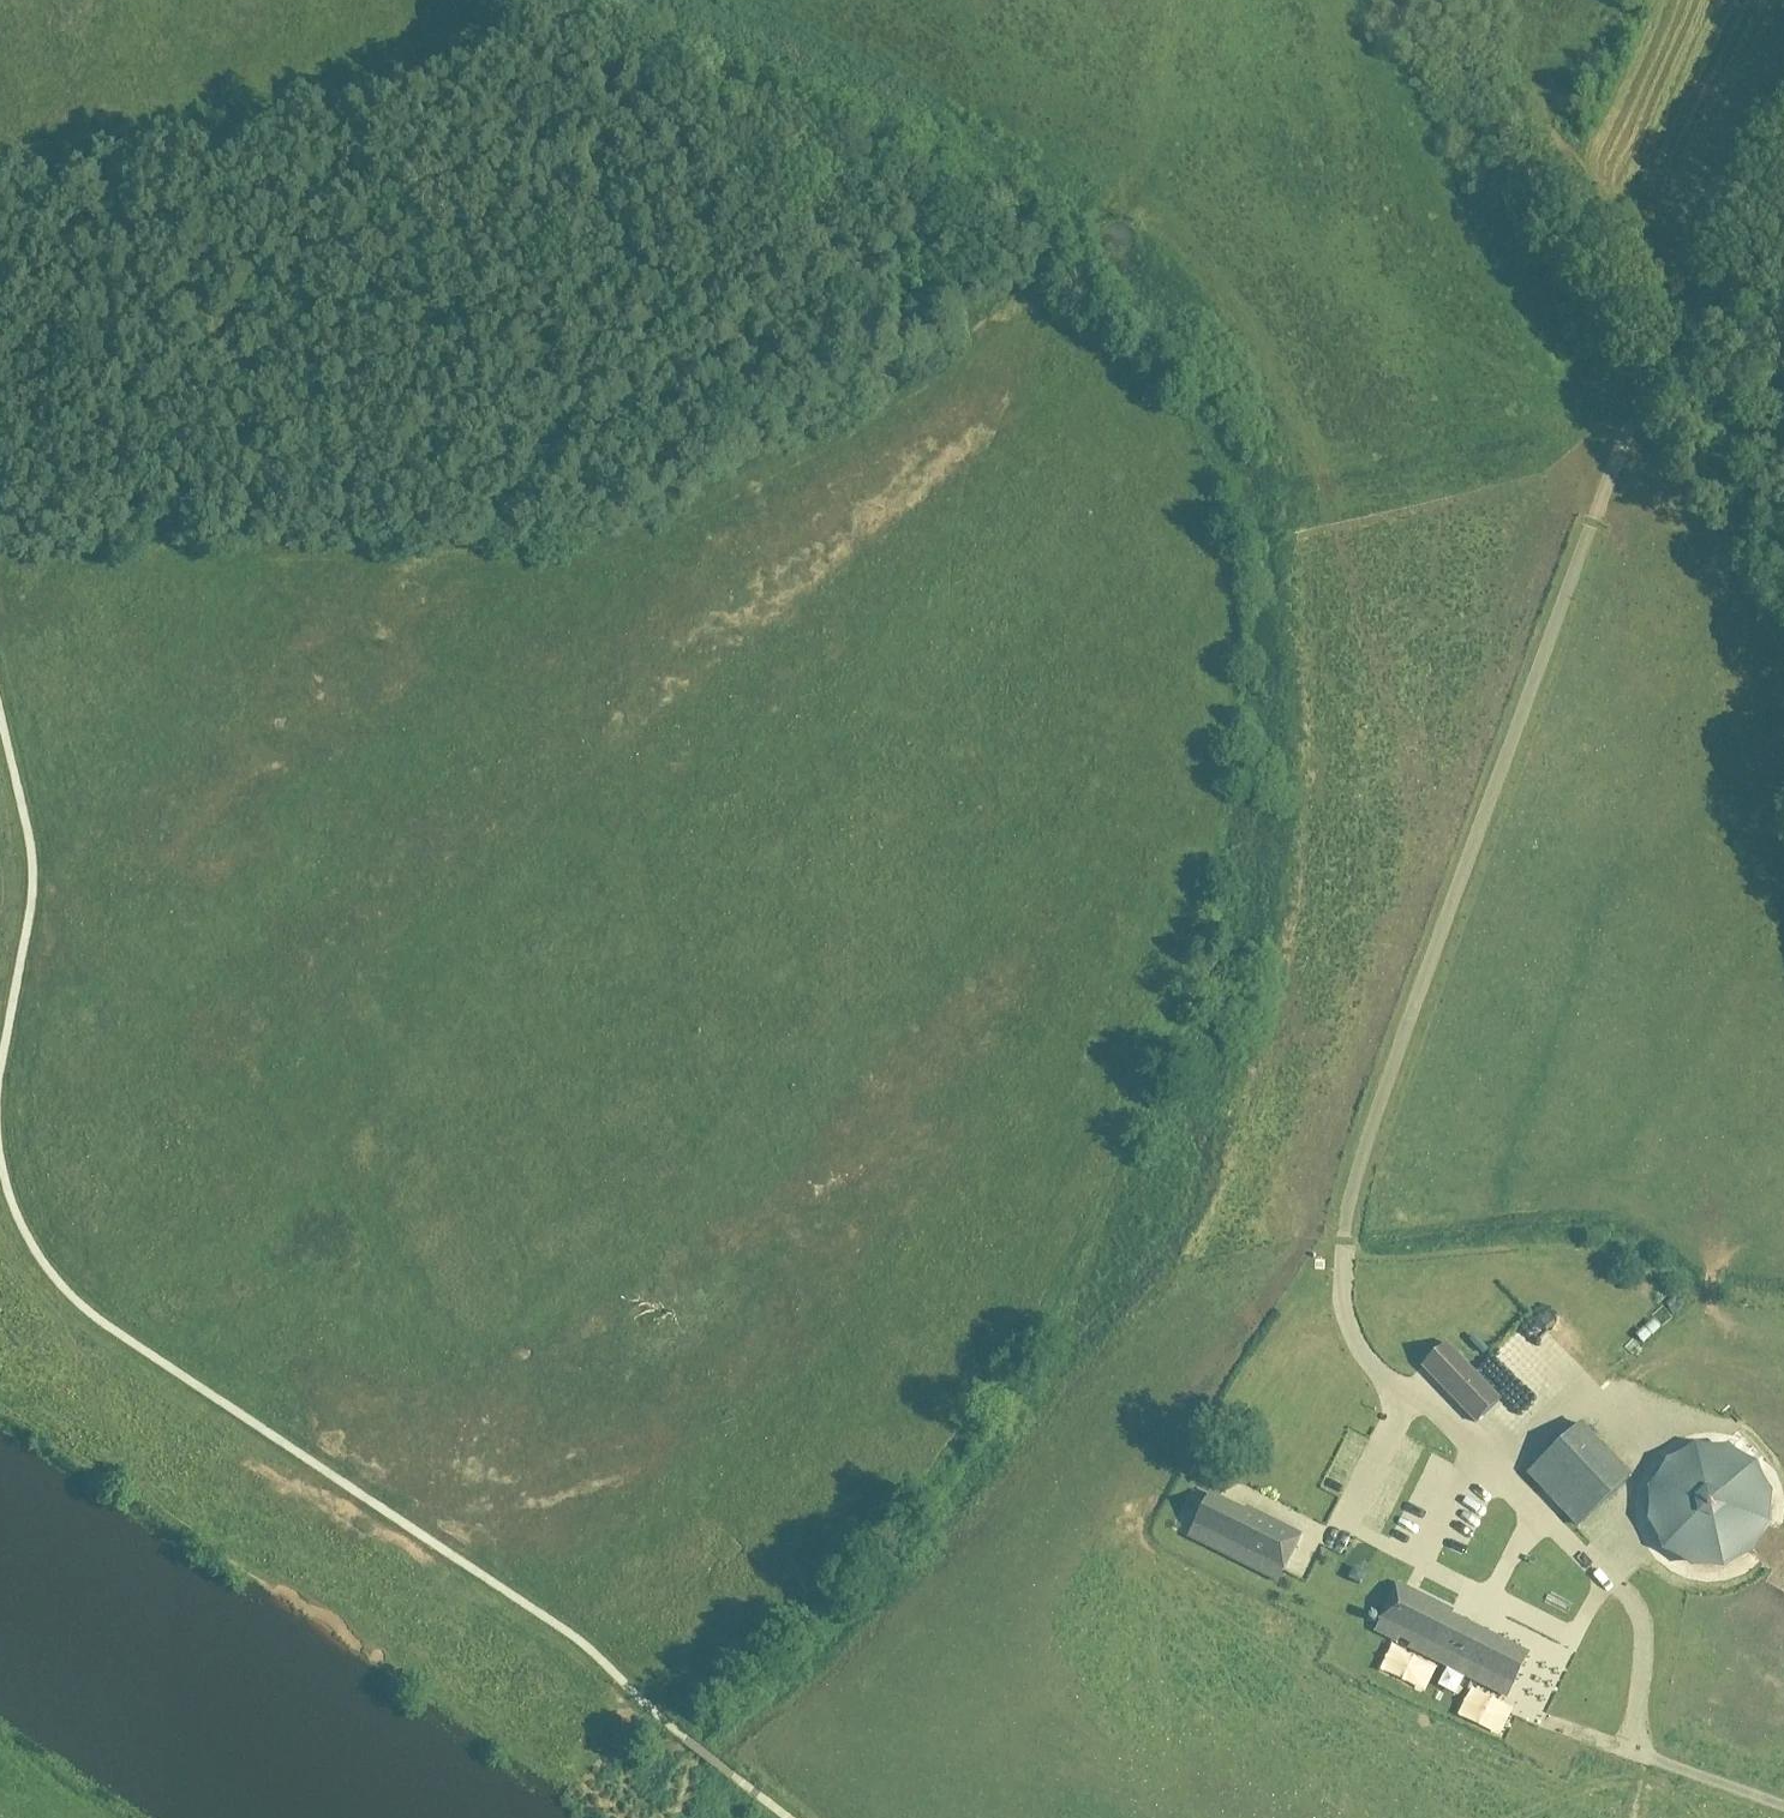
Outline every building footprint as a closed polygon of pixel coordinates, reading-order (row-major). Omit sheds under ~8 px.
[(1447,1342),(1422,1365),(1473,1422),(1498,1400),(1447,1342)] [(1633,1476),(1582,1422),(1528,1472),(1579,1526),(1633,1476)] [(1695,1445),(1668,1460),(1663,1467),(1648,1487),(1649,1524),(1663,1551),(1692,1569),(1716,1570),(1725,1571),(1753,1555),(1773,1528),(1772,1492),(1757,1463),(1725,1447),(1695,1445)] [(1226,1504),(1204,1544),(1278,1581),(1300,1539),(1226,1504)] [(1522,1648),(1396,1587),(1375,1629),(1396,1640),(1399,1635),(1411,1641),(1408,1645),(1500,1691),(1522,1648)]
